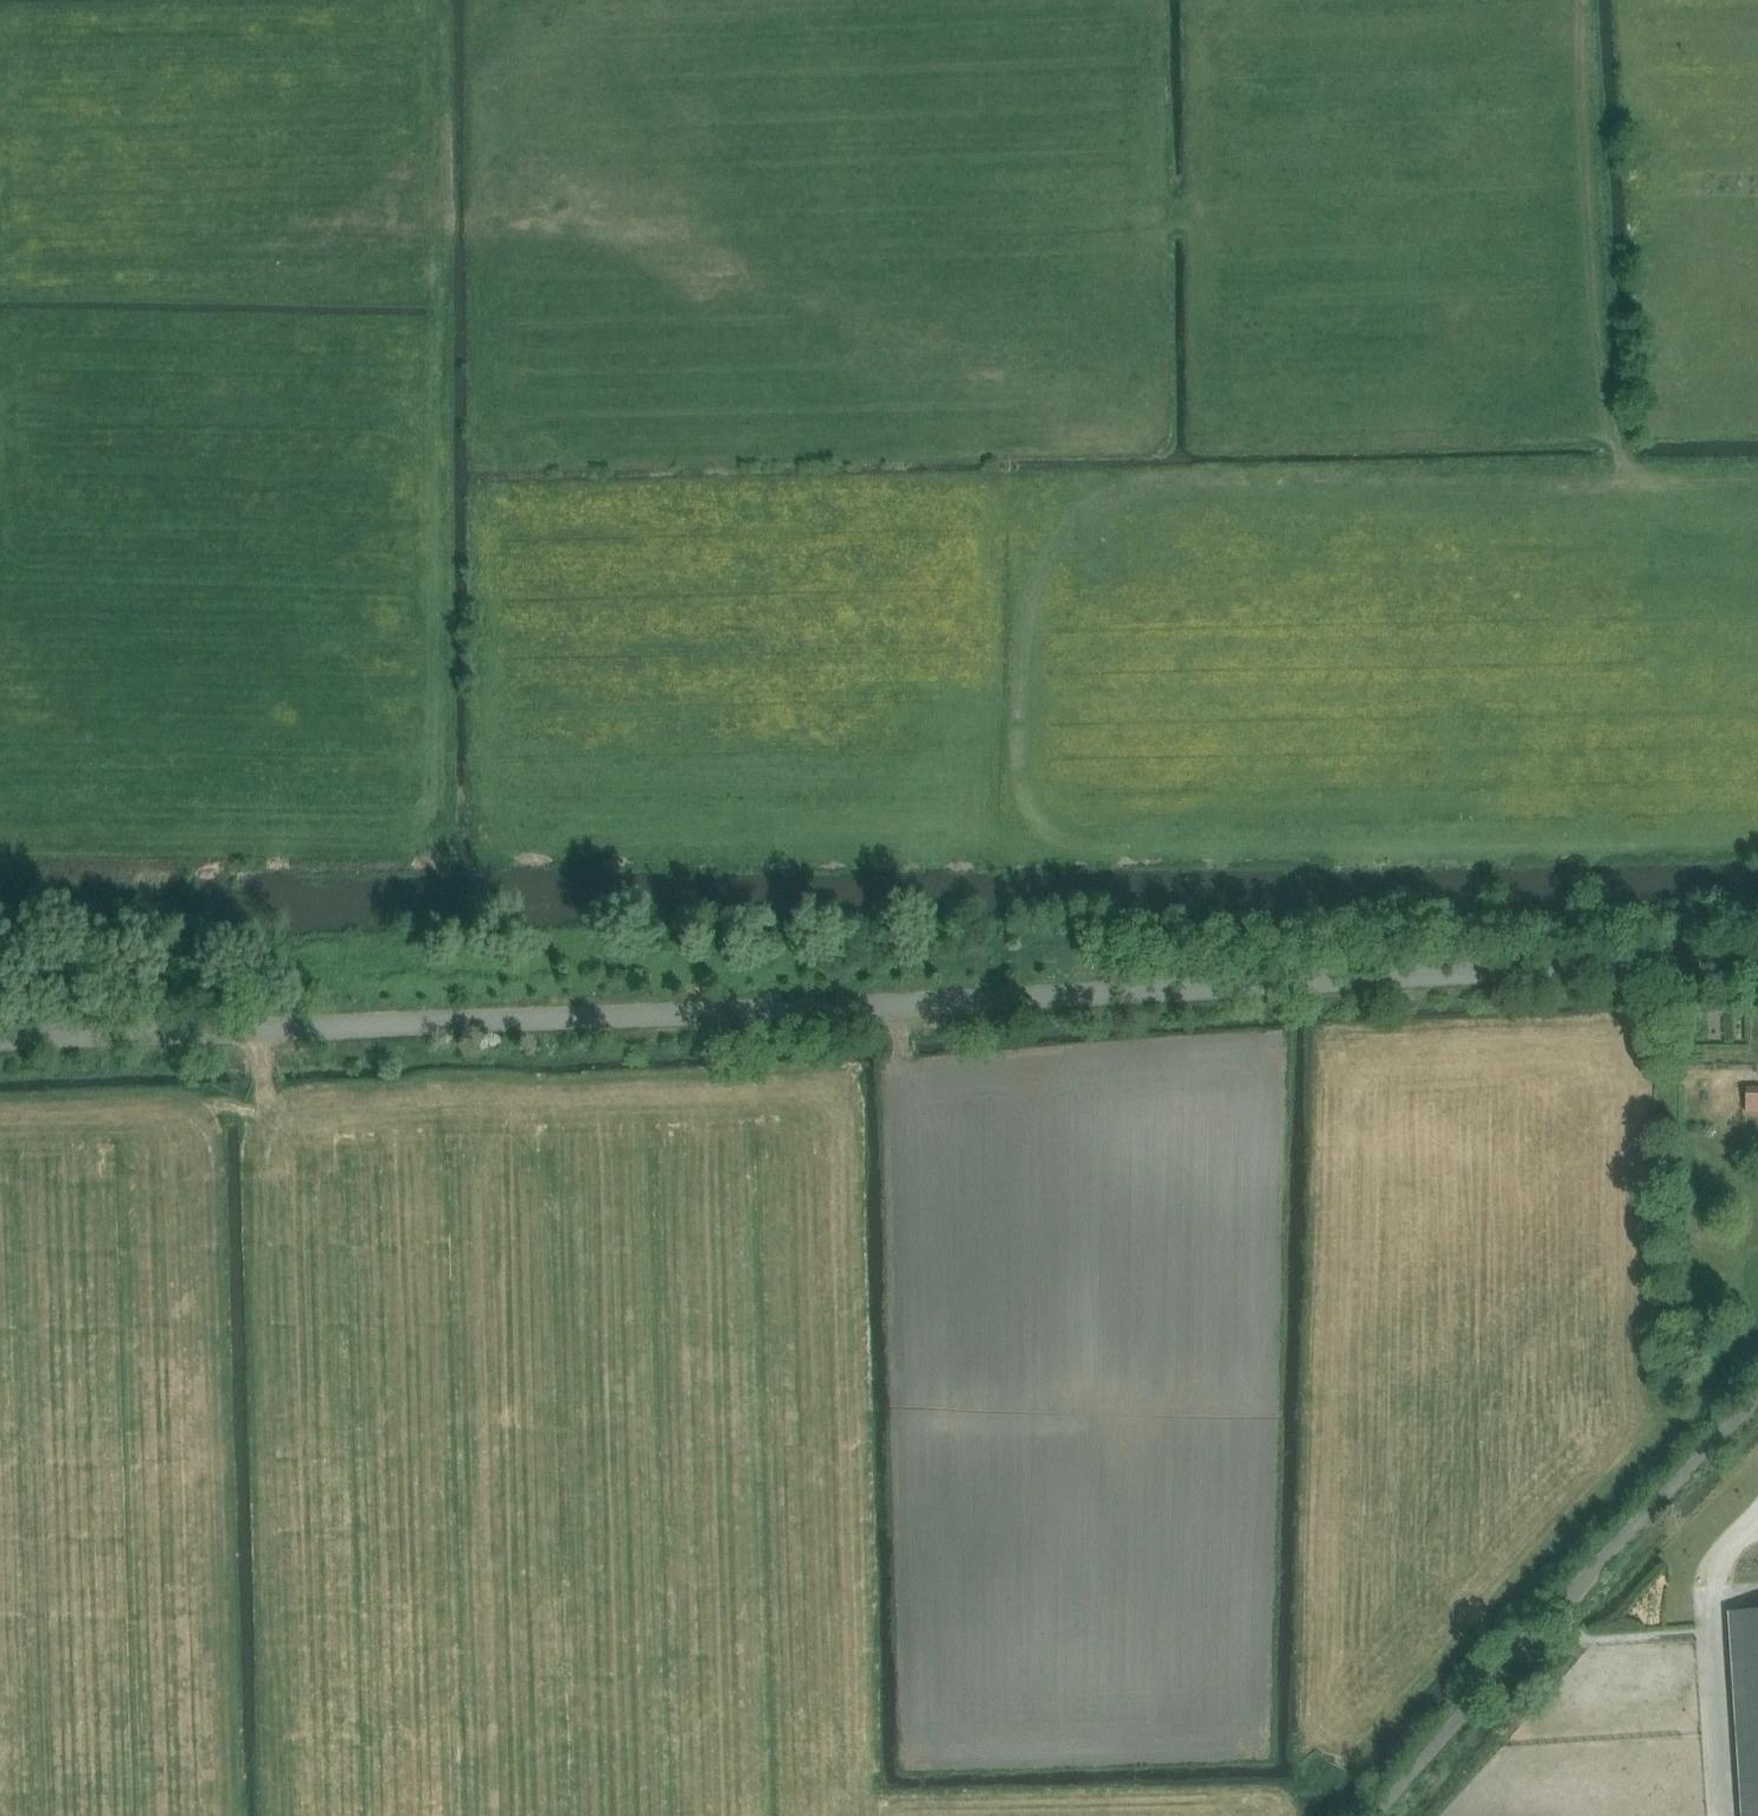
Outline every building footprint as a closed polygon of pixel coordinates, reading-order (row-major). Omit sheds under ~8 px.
[(1756,1087),(1756,1091),(1746,1091),(1745,1113),(1757,1113),(1757,1087),(1756,1087)] [(1746,1815),(1757,1815),(1757,1612),(1733,1614),(1746,1815)]
